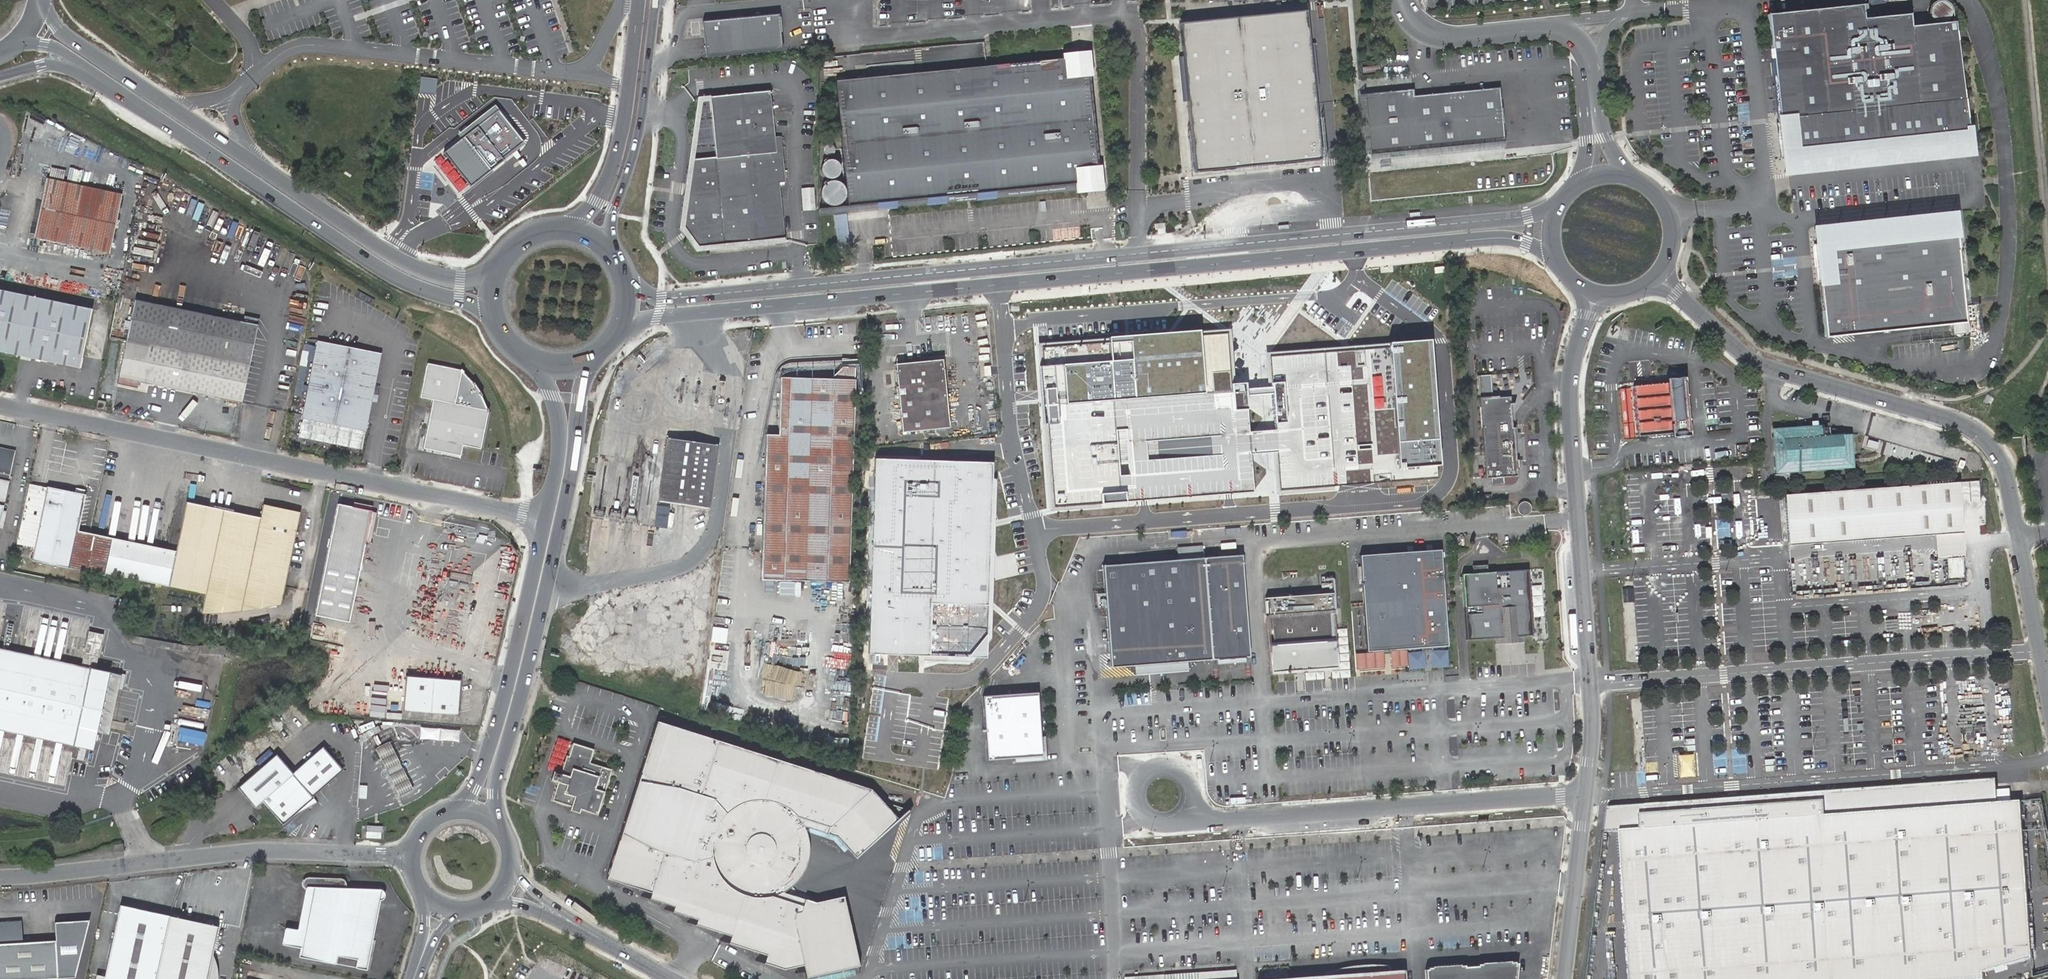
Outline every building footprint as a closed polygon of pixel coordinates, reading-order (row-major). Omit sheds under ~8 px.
[(1935,21),(1939,23),(1943,22),(1946,20),(1949,17),(1950,13),(1949,9),(1947,5),(1943,3),(1939,3),(1935,4),(1932,7),(1930,11),(1930,15),(1932,18),(1935,21)] [(1780,120),(1784,158),(1968,140),(1953,22),(1910,27),(1908,14),(1862,19),(1861,5),(1767,14),(1777,120),(1780,120)] [(1251,17),(1180,24),(1183,57),(1188,103),(1195,173),(1322,160),(1314,89),(1310,44),(1306,11),(1251,17)] [(778,15),(705,22),(708,56),(781,49),(778,15)] [(1315,44),(1310,44),(1314,89),(1319,88),(1315,44)] [(836,80),(848,206),(1076,184),(1088,182),(1099,181),(1087,56),(836,80)] [(1183,57),(1178,58),(1183,103),(1188,103),(1183,57)] [(437,79),(420,78),(419,93),(435,95),(437,79)] [(1504,142),(1499,88),(1413,96),(1413,90),(1363,94),(1369,155),(1504,142)] [(714,155),(691,157),(682,225),(696,244),(723,242),(723,246),(783,240),(777,180),(782,179),(780,153),(778,134),(772,135),(767,89),(708,95),(714,155)] [(708,95),(700,96),(691,157),(714,155),(708,95)] [(496,105),(495,104),(456,134),(461,140),(445,153),(472,186),(527,144),(496,105)] [(1780,120),(1777,120),(1782,173),(1969,155),(1968,140),(1784,158),(1780,120)] [(48,178),(36,238),(110,253),(122,193),(48,178)] [(848,206),(817,209),(817,214),(1076,190),(1076,184),(848,206)] [(813,186),(800,187),(802,210),(814,209),(813,186)] [(844,214),(833,215),(837,257),(848,256),(844,214)] [(1953,230),(1813,244),(1815,265),(1822,337),(1906,329),(1949,325),(1963,323),(1961,306),(1953,230)] [(819,267),(828,266),(827,258),(818,259),(819,267)] [(79,369),(91,310),(0,290),(0,352),(79,369)] [(134,300),(118,377),(140,381),(242,403),(259,317),(243,313),(241,323),(134,300)] [(1966,333),(1965,323),(1963,323),(1949,325),(1950,335),(1966,333)] [(1230,329),(1041,344),(1053,503),(1142,496),(1228,490),(1255,488),(1252,450),(1276,448),(1279,487),(1439,474),(1429,341),(1269,354),(1274,428),(1250,430),(1246,380),(1234,381),(1230,329)] [(317,349),(315,357),(379,369),(381,362),(317,349)] [(379,369),(315,357),(303,415),(367,428),(379,369)] [(893,363),(893,370),(942,366),(941,359),(893,363)] [(434,399),(423,448),(464,457),(467,445),(485,449),(493,412),(458,404),(465,371),(428,363),(421,396),(434,399)] [(942,366),(893,370),(899,432),(946,427),(942,366)] [(776,435),(763,435),(759,580),(846,582),(852,367),(839,367),(826,379),(794,378),(777,394),(776,435)] [(1481,392),(1494,392),(1494,373),(1481,373),(1481,392)] [(140,381),(118,377),(117,384),(138,389),(140,381)] [(794,378),(777,377),(777,394),(794,378)] [(1666,383),(1633,386),(1638,435),(1672,432),(1672,437),(1689,436),(1683,377),(1666,379),(1666,383)] [(1516,396),(1485,398),(1490,478),(1522,476),(1516,396)] [(1819,426),(1777,429),(1777,435),(1773,435),(1775,473),(1851,469),(1850,435),(1820,436),(1819,426)] [(715,444),(665,437),(657,500),(708,507),(715,444)] [(4,507),(16,451),(0,448),(0,506),(4,507)] [(991,459),(873,456),(868,650),(985,654),(991,459)] [(1793,480),(1793,474),(1774,476),(1774,485),(1787,484),(1787,481),(1793,480)] [(1683,481),(1640,484),(1645,554),(1688,551),(1683,481)] [(1782,493),(1786,544),(1960,532),(1957,481),(1782,493)] [(46,487),(30,484),(15,557),(31,560),(46,487)] [(75,493),(46,487),(31,560),(104,575),(105,573),(117,576),(124,540),(90,533),(78,531),(85,495),(84,495),(75,493)] [(97,497),(85,495),(78,531),(90,533),(97,497)] [(373,504),(355,500),(354,505),(372,509),(373,504)] [(1530,514),(1532,512),(1534,510),(1534,508),(1534,506),(1533,503),(1531,501),(1529,500),(1527,500),(1524,500),(1522,501),(1521,503),(1520,505),(1520,507),(1520,510),(1521,512),(1523,513),(1525,514),(1527,514),(1530,514)] [(177,552),(124,540),(117,576),(206,595),(209,583),(283,599),(300,512),(263,505),(260,519),(187,503),(177,552)] [(337,505),(314,616),(349,623),(372,512),(337,505)] [(666,528),(669,509),(658,508),(655,526),(666,528)] [(377,510),(372,509),(372,512),(366,539),(371,540),(377,510)] [(1442,550),(1362,556),(1369,651),(1449,646),(1442,550)] [(1243,555),(1203,558),(1211,660),(1232,658),(1251,657),(1243,555)] [(1203,558),(1102,566),(1111,668),(1162,664),(1211,660),(1203,558)] [(1486,564),(1473,566),(1473,573),(1462,574),(1467,640),(1511,636),(1532,635),(1527,570),(1487,573),(1486,564)] [(206,595),(203,613),(281,606),(283,599),(209,583),(206,595)] [(1332,593),(1265,598),(1268,628),(1274,628),(1275,645),(1271,645),(1273,674),(1300,672),(1340,669),(1338,639),(1330,639),(1328,613),(1333,613),(1332,593)] [(85,660),(98,662),(102,645),(89,642),(85,660)] [(86,747),(89,732),(102,673),(0,651),(0,728),(86,747)] [(115,676),(102,673),(89,732),(102,735),(115,676)] [(463,680),(407,676),(405,711),(460,715),(463,680)] [(1039,693),(985,697),(990,760),(1026,758),(1044,757),(1044,748),(1039,693)] [(874,788),(661,719),(611,876),(651,889),(649,893),(647,893),(646,895),(672,903),(671,906),(670,906),(670,908),(695,917),(694,919),(692,919),(691,920),(728,932),(724,940),(765,952),(763,957),(760,956),(760,959),(788,969),(802,966),(803,969),(801,969),(802,971),(809,970),(811,975),(862,966),(847,896),(819,901),(786,890),(788,888),(792,886),(795,883),(800,879),(803,874),(806,869),(807,864),(808,859),(809,854),(809,848),(809,843),(808,837),(806,826),(841,836),(858,856),(913,810),(884,799),(874,788)] [(423,726),(422,737),(461,739),(462,729),(423,726)] [(206,733),(180,727),(177,741),(203,747),(206,733)] [(386,733),(383,727),(369,734),(372,740),(386,733)] [(394,743),(381,750),(391,770),(404,763),(394,743)] [(593,750),(574,744),(570,757),(567,756),(562,773),(553,771),(552,777),(550,780),(558,783),(552,801),(571,806),(570,810),(580,813),(581,809),(597,814),(610,770),(589,764),(593,750)] [(347,771),(327,748),(297,775),(281,756),(242,789),(259,809),(267,802),(288,826),(299,816),(319,799),(318,797),(347,771)] [(1681,753),(1681,775),(1697,775),(1698,753),(1681,753)] [(404,763),(391,770),(392,773),(394,775),(407,769),(406,766),(404,763)] [(407,769),(394,775),(404,796),(417,789),(407,769)] [(1640,805),(1641,815),(1708,810),(1709,825),(1758,821),(1757,806),(1824,801),(1826,815),(1946,807),(1945,792),(1970,790),(1971,805),(1998,803),(1997,790),(1996,778),(1733,798),(1640,805)] [(1621,831),(1632,978),(1984,978),(1983,972),(2033,958),(2021,802),(1998,803),(1971,805),(1970,790),(1945,792),(1946,807),(1826,815),(1824,801),(1757,806),(1758,821),(1709,825),(1708,810),(1641,815),(1642,829),(1621,831)] [(322,802),(319,799),(299,816),(322,802)] [(338,965),(339,957),(358,961),(369,963),(382,896),(356,891),(356,892),(345,892),(345,891),(346,891),(347,889),(348,887),(348,886),(348,884),(347,882),(345,881),(343,881),(310,880),(308,880),(307,881),(306,882),(305,884),(305,886),(306,888),(307,889),(308,890),(310,891),(311,891),(307,911),(310,912),(306,934),(300,932),(296,932),(293,947),(303,949),(302,959),(338,965)] [(308,890),(300,932),(306,934),(310,912),(307,911),(311,891),(310,891),(308,890)] [(119,903),(103,975),(103,976),(117,978),(154,978),(168,914),(119,903)] [(168,914),(154,978),(206,978),(212,953),(218,925),(168,914)] [(0,926),(0,978),(14,978),(75,978),(89,920),(54,922),(55,941),(18,943),(17,925),(0,926)] [(286,946),(293,947),(296,932),(289,930),(287,931),(284,944),(285,945),(286,946)] [(212,953),(206,978),(217,978),(218,975),(217,969),(216,963),(215,958),(213,955),(212,953)] [(367,971),(369,963),(358,961),(356,969),(367,971)] [(1432,970),(1432,968),(1428,968),(1428,970),(1425,970),(1425,978),(1517,978),(1518,964),(1516,965),(1516,963),(1512,963),(1512,966),(1483,967),(1483,965),(1478,965),(1478,967),(1466,968),(1466,966),(1461,966),(1461,969),(1445,969),(1432,970)] [(1403,970),(1269,978),(1404,978),(1403,970)]
